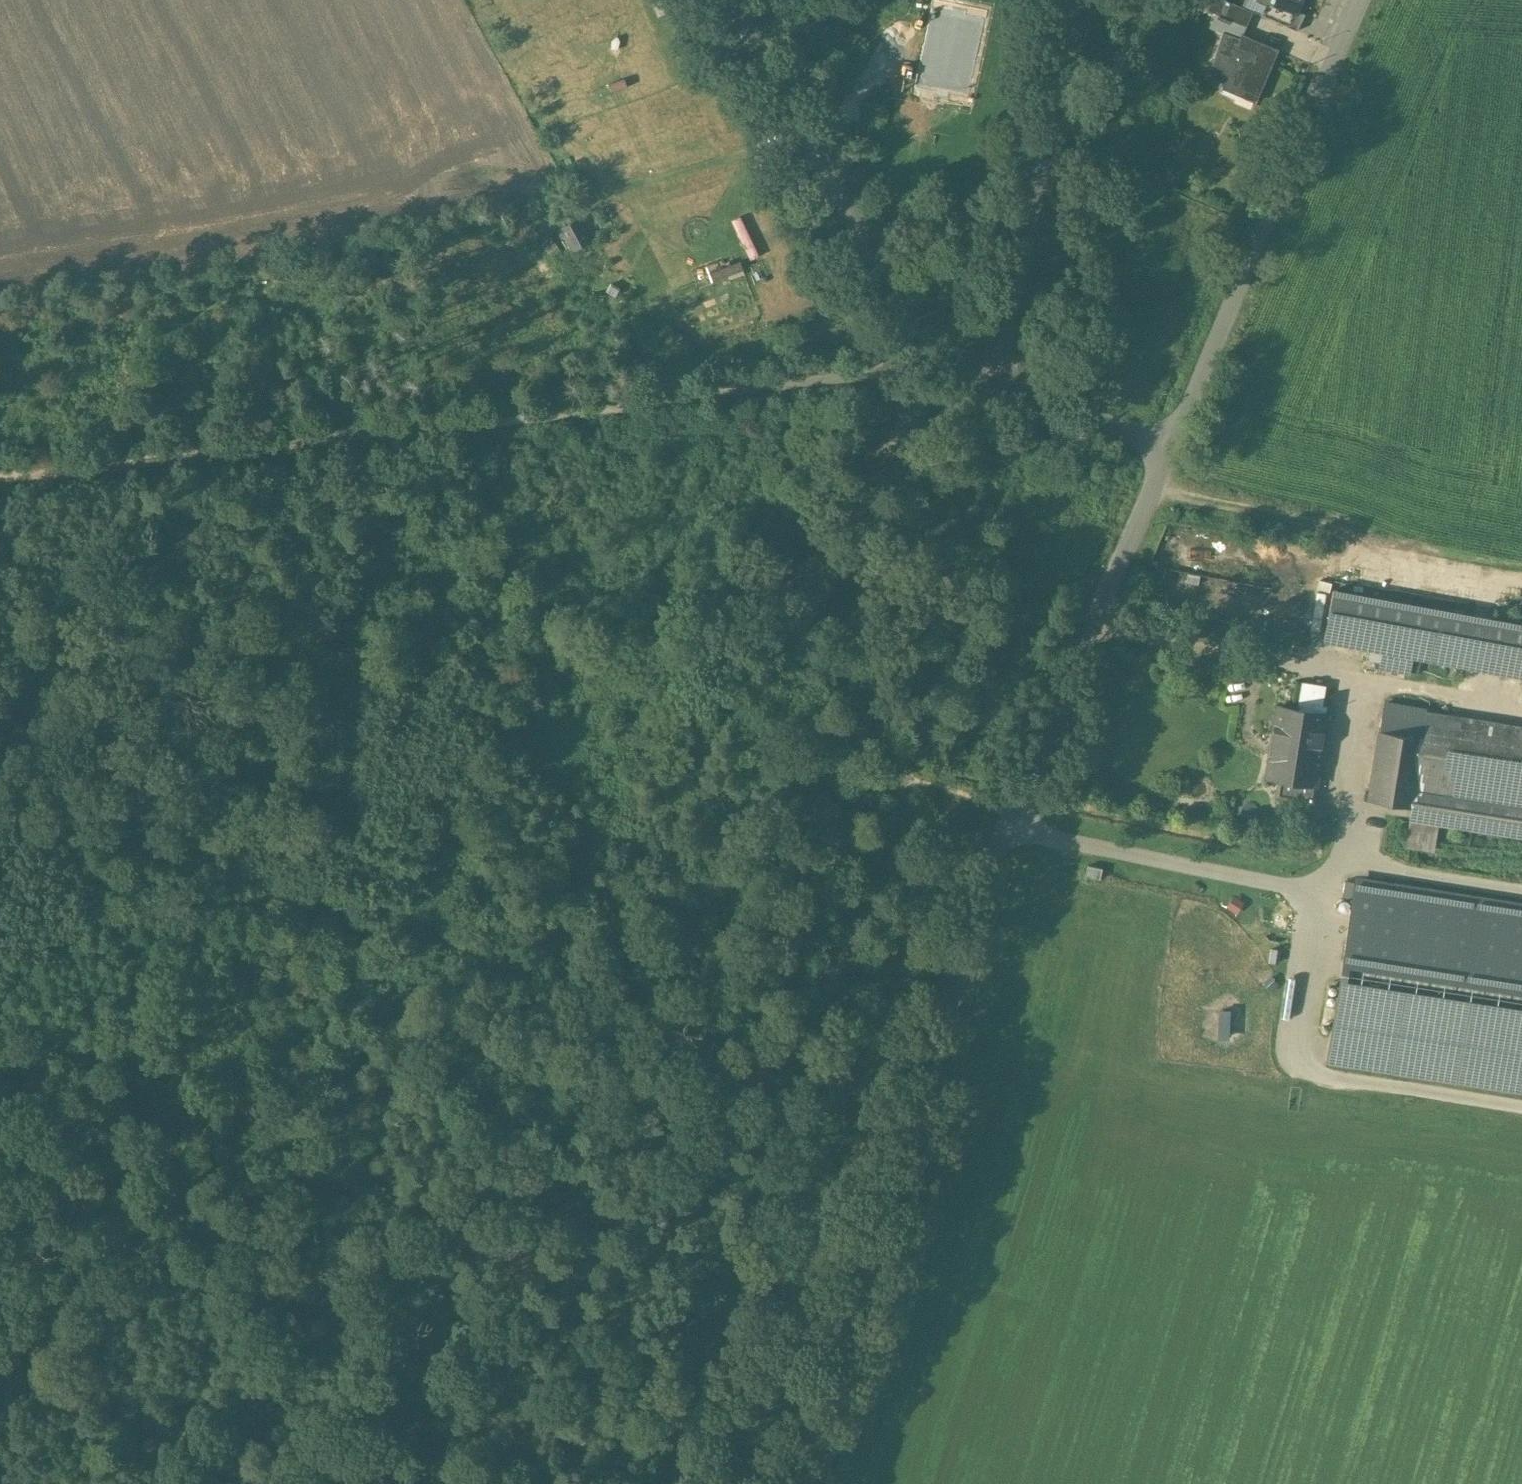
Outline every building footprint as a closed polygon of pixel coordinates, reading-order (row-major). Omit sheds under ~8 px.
[(1228,0),(1211,0),(1207,9),(1246,26),(1253,11),(1228,0)] [(1271,0),(1267,0),(1261,14),(1298,30),(1305,14),(1296,9),(1295,10),(1271,0)] [(1295,10),(1296,9),(1300,0),(1271,0),(1295,10)] [(1279,49),(1242,33),(1240,37),(1224,32),(1209,75),(1225,82),(1225,83),(1255,96),(1268,65),(1272,66),(1279,49)] [(1204,149),(1195,146),(1188,165),(1198,168),(1204,149)] [(746,216),(737,220),(746,244),(755,241),(746,216)] [(589,242),(577,220),(563,228),(574,250),(589,242)] [(1472,615),(1333,589),(1324,639),(1383,650),(1412,656),(1463,665),(1472,615)] [(1321,623),(1325,604),(1303,599),(1299,618),(1321,623)] [(1472,615),(1463,665),(1521,676),(1521,624),(1472,615)] [(1412,656),(1383,650),(1380,666),(1409,672),(1412,656)] [(1329,703),(1332,684),(1309,680),(1306,700),(1329,703)] [(1326,713),(1279,705),(1268,776),(1281,779),(1278,795),(1312,800),(1326,713)] [(1427,713),(1384,706),(1369,800),(1412,807),(1410,818),(1521,835),(1521,728),(1427,713)] [(1356,881),(1355,887),(1353,903),(1328,1058),(1521,1088),(1521,907),(1356,881)] [(1353,903),(1355,887),(1343,885),(1341,901),(1353,903)]
